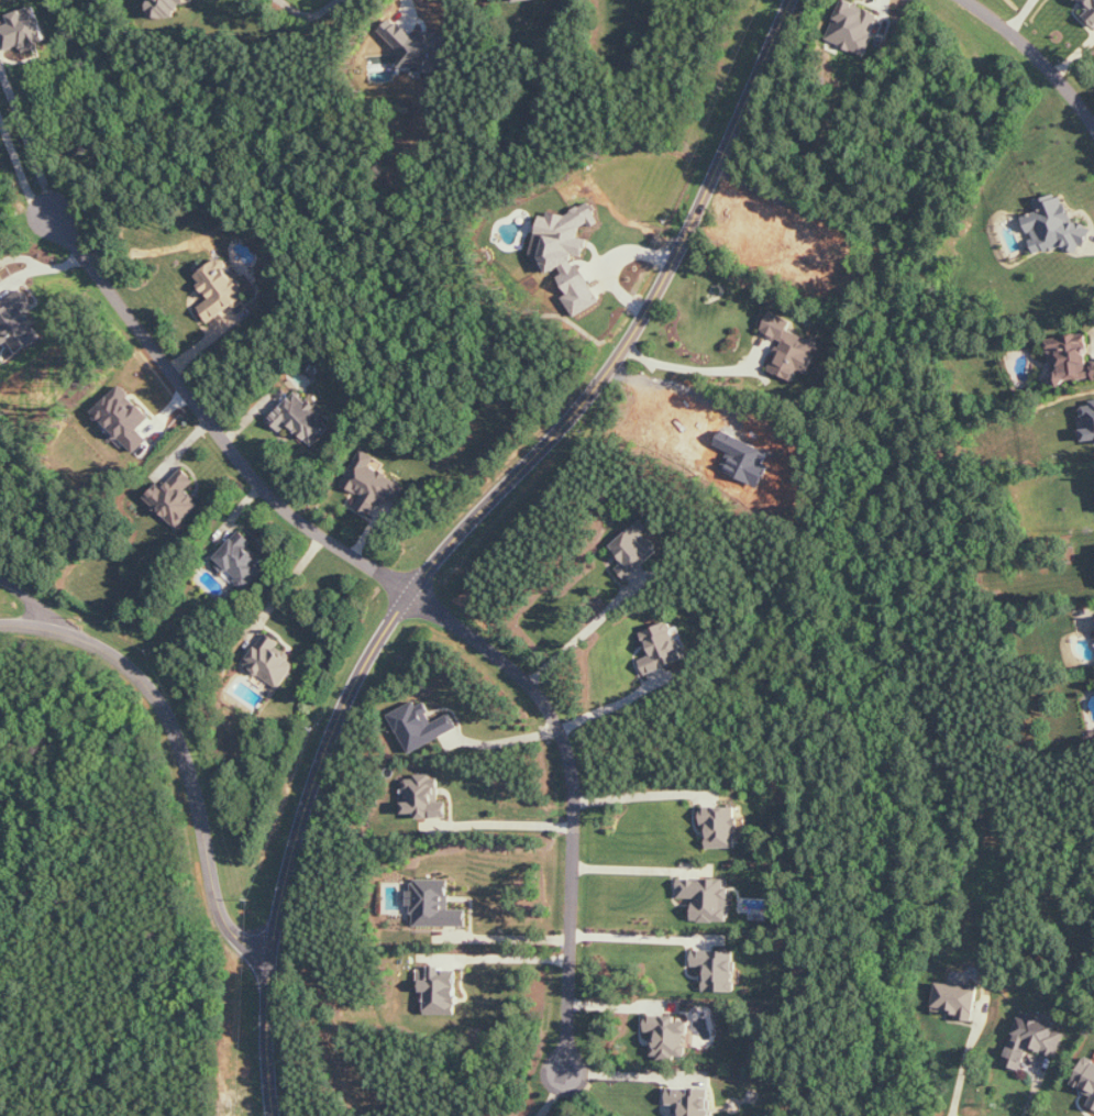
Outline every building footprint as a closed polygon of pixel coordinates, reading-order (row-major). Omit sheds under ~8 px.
[(180,6),(188,1),(188,0),(153,0),(152,17),(179,19),(180,6)] [(876,36),(873,36),(882,13),(845,0),(843,0),(828,41),(869,56),(876,36)] [(1090,11),(1084,16),(1093,25),(1093,0),(1078,0),(1090,11)] [(11,15),(14,23),(0,28),(10,53),(49,38),(38,12),(27,17),(25,10),(11,15)] [(402,67),(421,67),(426,73),(438,72),(438,60),(449,60),(448,33),(422,34),(417,38),(404,23),(396,23),(393,20),(382,30),(402,52),(402,67)] [(1083,221),(1074,224),(1064,194),(1035,203),(1039,214),(1027,218),(1034,239),(1032,240),(1038,258),(1089,242),(1083,221)] [(542,218),(531,256),(545,260),(552,273),(566,266),(562,279),(569,292),(567,300),(574,314),(578,315),(602,303),(582,267),(573,264),(575,255),(583,257),(588,240),(579,238),(583,224),(593,227),(601,223),(590,202),(565,216),(553,212),(542,218)] [(209,321),(248,298),(225,258),(196,275),(211,300),(200,306),(209,321)] [(25,312),(34,305),(23,290),(0,308),(0,338),(7,346),(11,343),(21,355),(44,336),(25,312)] [(823,342),(790,330),(794,321),(771,312),(763,332),(784,340),(772,370),(796,379),(800,370),(811,374),(823,342)] [(1091,361),(1088,334),(1050,338),(1055,384),(1093,379),(1093,360),(1091,361)] [(152,418),(125,386),(94,412),(123,448),(128,444),(135,452),(149,441),(139,428),(152,418)] [(315,448),(333,428),(323,419),(327,415),(300,389),(270,421),(282,433),(290,424),(315,448)] [(1092,402),(1093,406),(1082,407),(1086,441),(1093,440),(1093,402),(1092,402)] [(343,485),(363,496),(356,509),(376,520),(388,497),(398,503),(408,485),(382,471),(387,462),(363,449),(343,485)] [(197,480),(182,466),(149,501),(179,529),(202,505),(187,491),(197,480)] [(612,545),(626,561),(617,569),(627,580),(665,546),(641,520),(612,545)] [(256,543),(243,531),(214,562),(245,593),(271,566),(251,548),(256,543)] [(650,656),(641,660),(647,675),(686,660),(671,621),(641,633),(650,656)] [(266,635),(245,665),(281,690),(301,660),(266,635)] [(392,715),(410,754),(460,730),(452,713),(435,722),(424,699),(392,715)] [(419,819),(449,818),(448,801),(441,801),(440,775),(417,776),(417,780),(406,780),(408,814),(419,813),(419,819)] [(703,825),(710,825),(709,848),(739,849),(739,807),(703,807),(703,825)] [(451,878),(415,878),(415,890),(409,890),(409,906),(417,906),(417,927),(468,927),(468,908),(451,908),(451,878)] [(680,879),(680,899),(696,899),(696,922),(731,921),(730,879),(680,879)] [(736,951),(694,950),(694,967),(705,967),(704,992),(736,992),(736,951)] [(457,967),(421,968),(422,992),(427,992),(428,1015),(458,1014),(457,967)] [(935,1012),(958,1014),(958,1019),(976,1021),(979,986),(938,982),(935,1012)] [(1058,1057),(1068,1027),(1022,1013),(1005,1065),(1023,1071),(1030,1048),(1058,1057)] [(678,1015),(648,1015),(647,1032),(654,1032),(653,1058),(688,1059),(688,1034),(690,1034),(690,1022),(678,1022),(678,1015)] [(1093,1095),(1093,1061),(1085,1058),(1074,1087),(1093,1095)]
